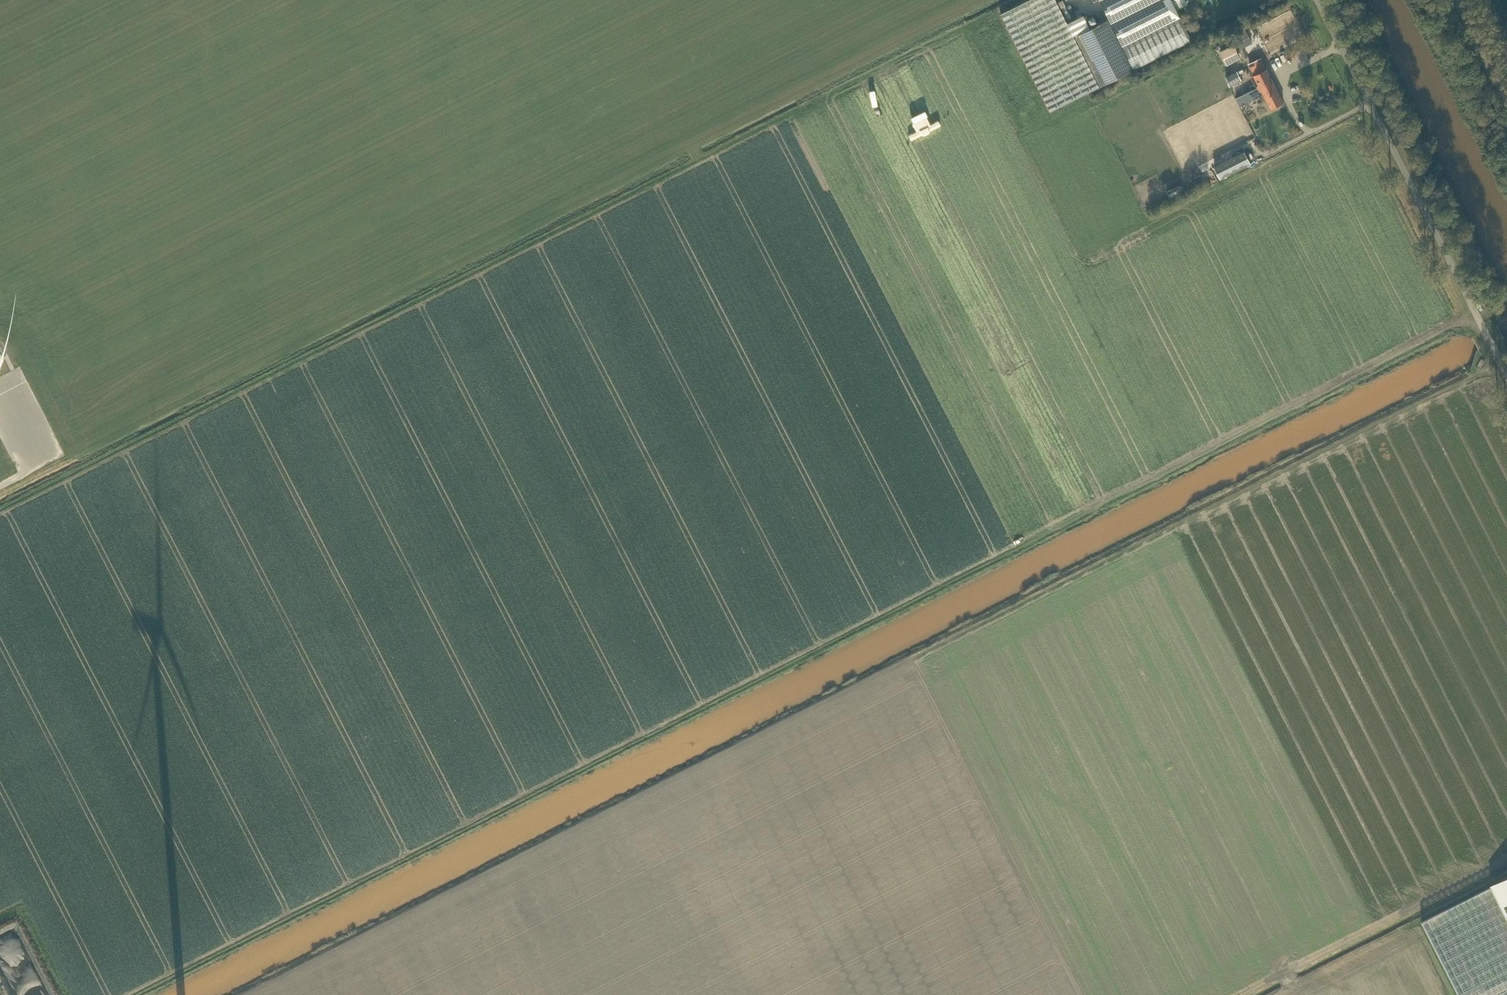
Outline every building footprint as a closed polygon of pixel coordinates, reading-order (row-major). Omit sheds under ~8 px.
[(999,12),(1049,111),(1098,87),(1073,36),(1088,29),(1081,16),(1066,23),(1054,0),(1022,0),(999,12)] [(1107,19),(1106,19),(1132,69),(1190,40),(1171,2),(1175,0),(1098,0),(1107,19)] [(1098,87),(1132,69),(1106,19),(1073,36),(1098,87)] [(1201,31),(1191,36),(1194,42),(1204,37),(1201,31)] [(1226,65),(1240,58),(1233,44),(1219,52),(1226,65)] [(1260,58),(1250,64),(1255,75),(1261,86),(1272,81),(1267,69),(1266,70),(1260,58)] [(1229,86),(1241,80),(1237,71),(1225,77),(1229,86)] [(1282,101),(1272,81),(1261,86),(1236,99),(1240,107),(1263,95),(1269,108),(1282,101)] [(1239,151),(1250,145),(1245,137),(1234,143),(1239,151)] [(1213,167),(1220,179),(1250,163),(1244,151),(1213,167)] [(1490,884),(1490,885),(1506,918),(1506,875),(1490,884)] [(1421,920),(1458,994),(1506,994),(1506,918),(1490,885),(1421,920)]
